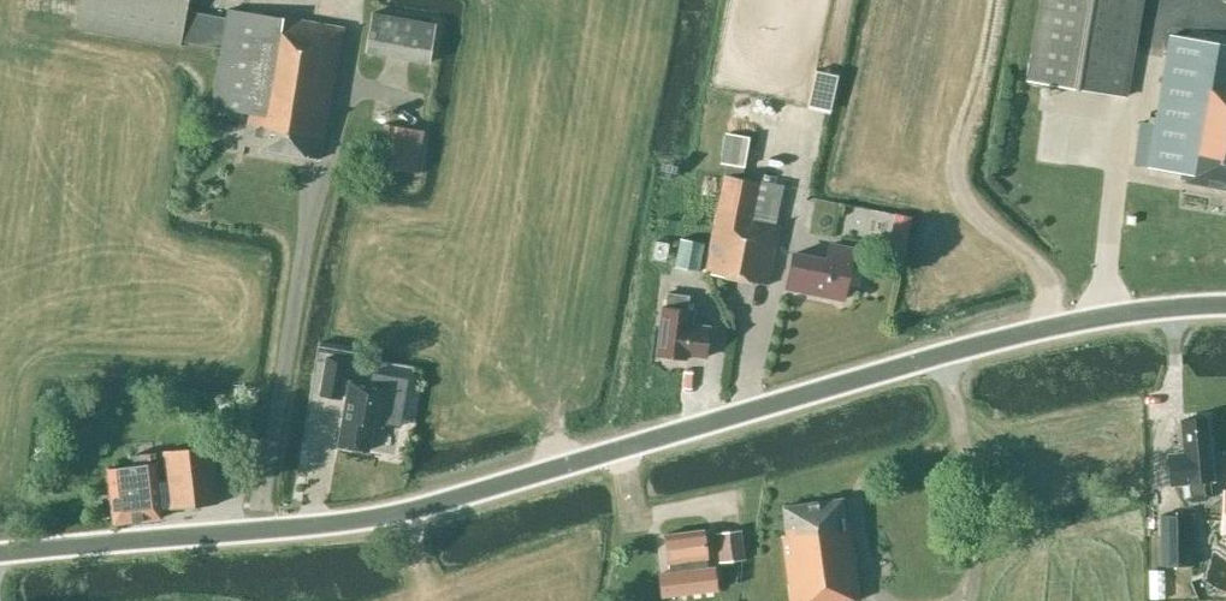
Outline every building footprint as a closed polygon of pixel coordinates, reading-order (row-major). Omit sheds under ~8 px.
[(187,1),(187,0),(78,0),(74,25),(181,44),(182,41),(221,47),(220,51),(221,51),(211,106),(249,113),(243,144),(319,157),(341,26),(283,16),(282,17),(229,8),(227,18),(186,11),(187,1)] [(1142,0),(1039,0),(1026,79),(1126,96),(1142,0)] [(371,12),(365,51),(429,62),(435,22),(371,12)] [(1169,35),(1147,166),(1183,172),(1181,182),(1225,189),(1225,46),(1169,35)] [(416,172),(423,130),(384,123),(377,164),(416,172)] [(751,137),(727,132),(721,163),(745,168),(751,137)] [(759,181),(723,174),(704,272),(767,284),(778,223),(776,223),(784,185),(759,181)] [(911,216),(894,212),(885,255),(903,259),(911,216)] [(708,244),(691,240),(686,265),(703,268),(708,244)] [(827,243),(824,258),(793,251),(785,287),(842,299),(849,266),(856,267),(860,249),(827,243)] [(668,293),(667,306),(662,306),(656,355),(684,359),(685,354),(706,356),(709,326),(691,324),(693,310),(688,309),(690,296),(668,293)] [(350,360),(327,356),(320,396),(343,399),(350,360)] [(349,380),(344,408),(338,445),(367,450),(372,423),(384,425),(390,386),(349,380)] [(1211,481),(1206,418),(1180,420),(1182,452),(1167,454),(1169,484),(1211,481)] [(211,444),(209,444),(163,450),(167,479),(158,480),(154,450),(133,453),(134,464),(106,468),(113,522),(162,516),(161,508),(218,501),(211,444)] [(842,496),(781,505),(785,534),(780,535),(789,600),(858,600),(860,600),(849,521),(845,522),(842,496)] [(1193,565),(1192,514),(1160,515),(1161,566),(1193,565)] [(705,554),(702,530),(665,535),(668,559),(669,559),(671,571),(658,573),(661,597),(718,590),(715,566),(706,567),(704,554),(705,554)] [(746,559),(742,530),(717,533),(721,562),(746,559)]
